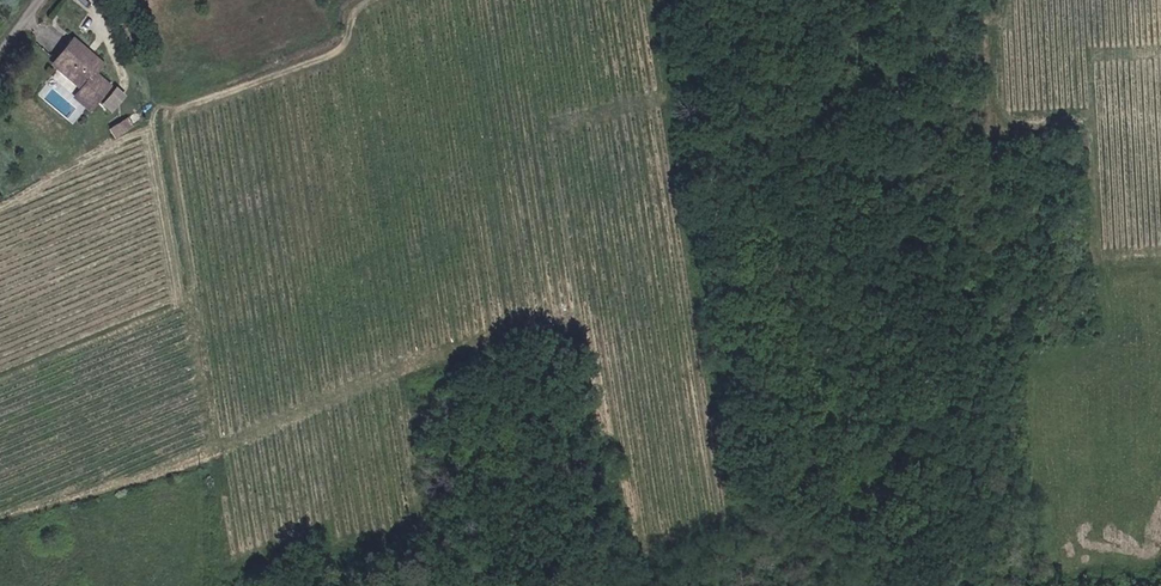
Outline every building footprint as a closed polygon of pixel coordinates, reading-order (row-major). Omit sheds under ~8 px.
[(104,63),(75,38),(55,62),(85,85),(76,98),(90,109),(112,84),(97,73),(104,63)] [(130,117),(110,129),(116,137),(136,126),(130,117)]
